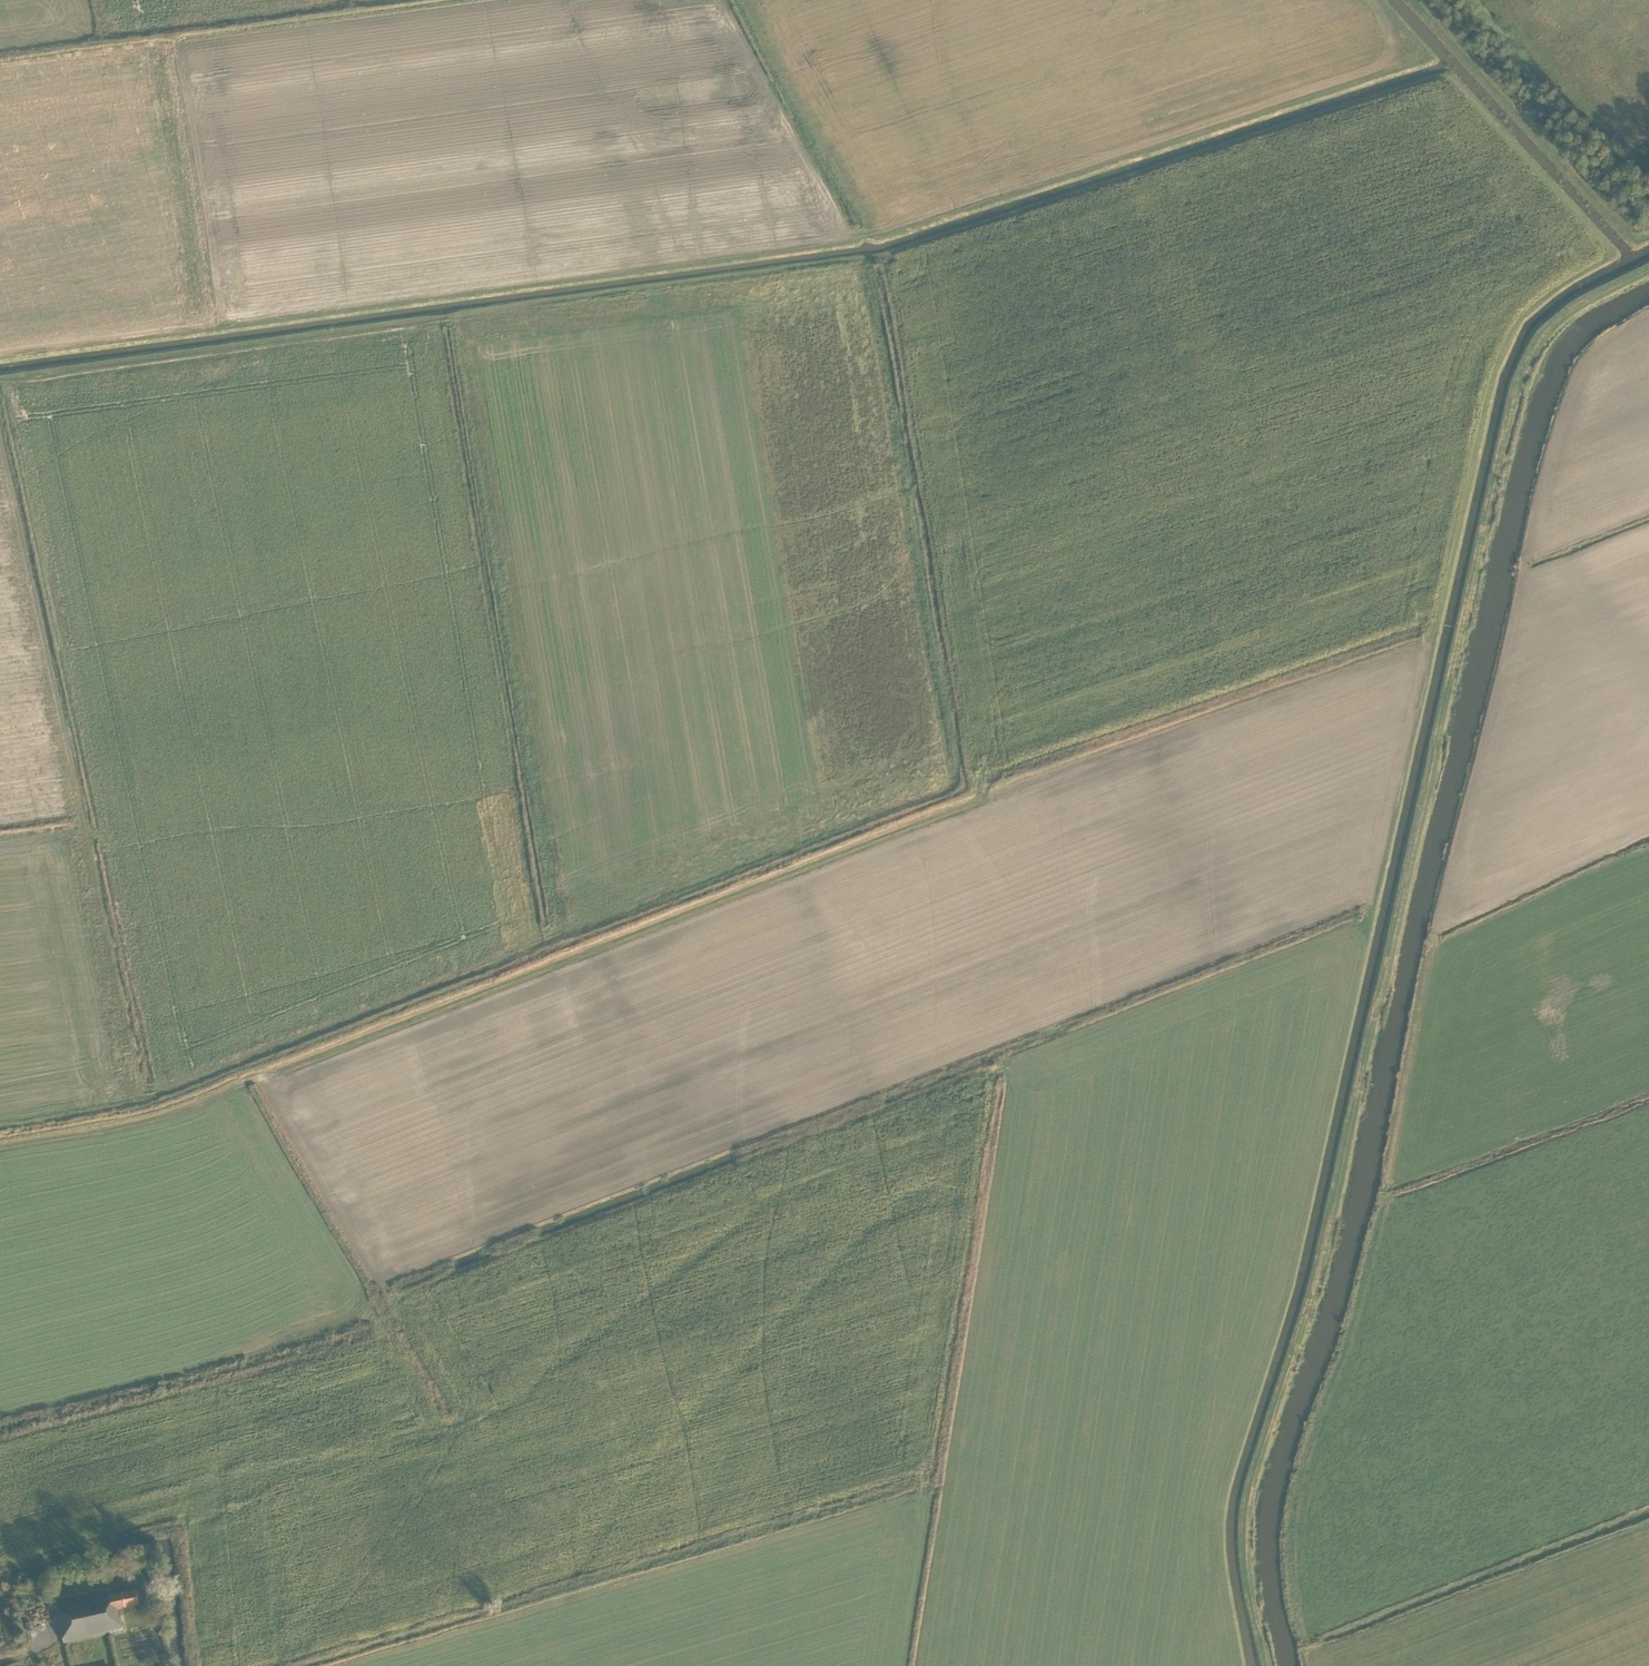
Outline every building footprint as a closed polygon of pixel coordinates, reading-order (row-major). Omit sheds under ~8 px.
[(54,1602),(63,1643),(122,1631),(118,1615),(124,1614),(123,1608),(137,1605),(134,1590),(108,1596),(107,1591),(54,1602)]
